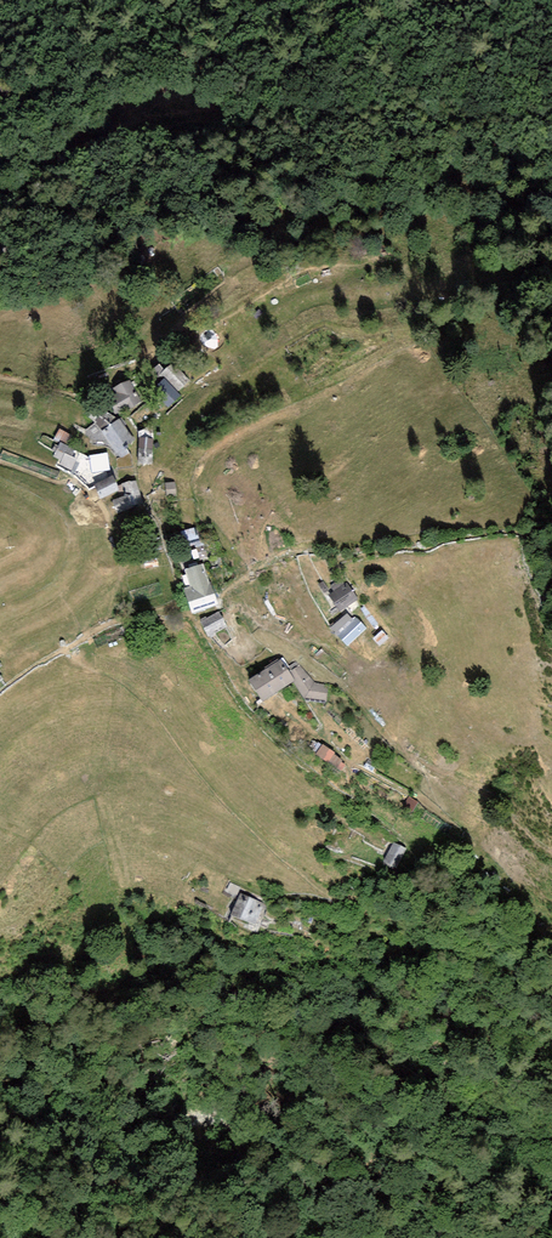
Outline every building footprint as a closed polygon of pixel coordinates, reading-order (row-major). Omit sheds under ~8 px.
[(165,370),(161,373),(178,391),(190,380),(173,362),(165,370)] [(161,373),(165,370),(160,364),(149,373),(154,379),(161,373)] [(181,396),(164,378),(151,390),(168,408),(181,396)] [(131,409),(141,401),(129,380),(114,388),(116,393),(112,397),(120,408),(127,403),(131,409)] [(121,458),(131,454),(127,448),(135,439),(120,419),(102,431),(119,455),(121,458)] [(60,441),(67,445),(73,435),(60,428),(54,439),(60,443),(60,441)] [(153,438),(139,438),(139,465),(153,465),(153,438)] [(71,471),(78,459),(72,456),(75,450),(67,445),(60,441),(60,443),(53,456),(61,460),(59,464),(71,471)] [(108,453),(89,455),(92,473),(110,470),(108,453)] [(113,476),(94,483),(100,499),(119,492),(113,476)] [(130,481),(121,484),(125,495),(112,500),(117,513),(132,508),(132,506),(143,502),(136,480),(131,482),(130,481)] [(175,482),(165,483),(166,496),(176,495),(175,482)] [(150,523),(135,529),(140,540),(154,535),(150,523)] [(199,538),(196,527),(181,532),(185,543),(199,538)] [(153,538),(139,543),(143,555),(158,550),(153,538)] [(193,613),(218,604),(203,563),(184,570),(190,587),(184,589),(193,613)] [(343,585),(344,584),(340,578),(329,586),(334,592),(343,585)] [(324,593),(329,590),(323,581),(318,584),(324,593)] [(341,612),(359,599),(347,583),(344,584),(343,585),(334,592),(329,595),(341,612)] [(216,634),(227,627),(219,611),(206,618),(205,616),(200,619),(201,621),(200,622),(209,638),(210,637),(211,638),(216,635),(216,634)] [(347,646),(366,628),(355,616),(352,619),(347,613),(331,628),(347,646)] [(380,646),(389,638),(382,631),(373,639),(380,646)] [(293,681),(295,680),(289,671),(281,659),(249,680),(263,701),(293,681)] [(326,701),(328,685),(314,682),(300,665),(289,671),(295,680),(293,681),(305,698),(326,701)] [(335,752),(323,744),(315,754),(328,763),(329,761),(334,754),(335,752)] [(343,760),(334,754),(329,761),(341,771),(346,765),(342,762),(343,760)] [(418,802),(409,796),(402,806),(411,812),(418,802)] [(407,849),(394,843),(384,862),(397,868),(407,849)] [(267,904),(241,893),(231,914),(258,926),(267,904)]
